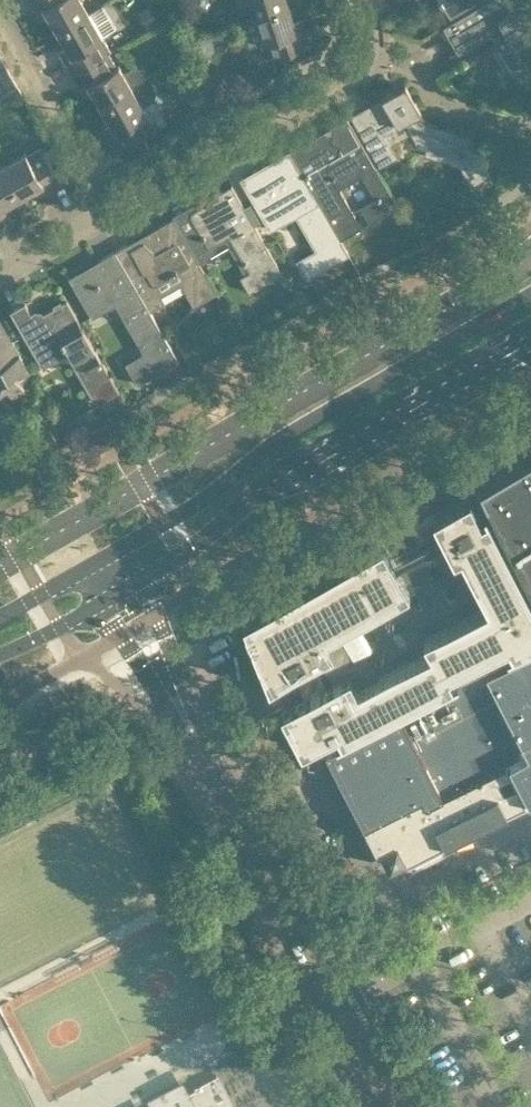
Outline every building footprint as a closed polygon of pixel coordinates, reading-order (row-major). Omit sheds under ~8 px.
[(58,28),(88,11),(82,0),(31,0),(36,9),(44,4),(58,28)] [(145,7),(155,24),(169,15),(161,0),(157,0),(145,7)] [(254,14),(288,3),(287,0),(250,0),(254,14)] [(442,1),(444,0),(452,14),(477,0),(441,0),(442,1)] [(492,32),(499,29),(520,66),(514,69),(525,88),(530,85),(530,1),(526,2),(525,0),(486,0),(444,24),(460,51),(492,32)] [(88,11),(58,28),(66,44),(71,52),(63,56),(72,71),(108,51),(99,36),(102,35),(101,33),(117,25),(104,2),(88,11)] [(288,3),(254,14),(242,18),(250,44),(263,40),(263,41),(266,40),(271,56),(310,43),(305,26),(296,29),(288,3)] [(88,82),(102,105),(150,78),(143,66),(135,66),(124,73),(118,63),(116,64),(108,51),(72,71),(81,86),(88,82)] [(476,52),(465,58),(468,63),(479,57),(476,52)] [(211,67),(201,73),(216,101),(216,102),(218,106),(229,100),(227,96),(211,67)] [(3,79),(1,85),(5,93),(18,85),(11,74),(3,79)] [(151,78),(102,105),(111,121),(116,129),(108,134),(117,149),(153,128),(168,120),(155,96),(156,88),(151,78)] [(405,119),(412,131),(419,144),(459,154),(457,161),(460,162),(472,183),(493,171),(479,148),(473,146),(475,140),(470,132),(428,120),(406,82),(368,104),(370,108),(355,117),(353,113),(351,114),(380,164),(398,154),(384,131),(405,119)] [(513,86),(500,93),(504,99),(516,92),(513,86)] [(318,163),(303,171),(341,238),(363,225),(362,224),(338,183),(361,170),(376,195),(375,195),(376,197),(382,198),(388,209),(389,211),(399,204),(349,117),(334,125),(332,135),(322,141),(319,140),(311,145),(310,149),(318,163)] [(26,150),(2,164),(19,195),(43,181),(47,189),(62,180),(42,145),(28,153),(26,150)] [(290,149),(242,177),(255,199),(245,205),(255,222),(256,224),(265,219),(268,224),(271,229),(298,213),(317,247),(304,255),(298,258),(309,277),(346,255),(350,253),(341,238),(303,171),(290,149)] [(19,195),(2,164),(0,165),(0,206),(19,195)] [(173,213),(174,216),(200,261),(230,244),(246,272),(242,275),(250,290),(283,271),(255,222),(245,205),(233,182),(208,197),(209,199),(192,208),(191,213),(198,225),(185,232),(174,213),(173,213)] [(130,241),(116,249),(151,309),(166,300),(161,292),(181,281),(194,304),(217,291),(200,261),(174,216),(147,231),(150,234),(145,239),(132,246),(130,241)] [(151,309),(116,249),(99,259),(100,261),(72,277),(71,275),(70,275),(92,314),(119,298),(127,313),(125,314),(147,352),(127,363),(138,382),(179,359),(151,309)] [(68,347),(99,402),(120,390),(67,298),(43,312),(44,313),(35,318),(25,301),(11,309),(43,367),(47,365),(45,360),(68,347)] [(3,393),(10,389),(13,395),(26,388),(22,382),(34,375),(13,339),(0,316),(0,392),(3,393)] [(76,419),(63,427),(70,439),(82,431),(76,419)] [(11,454),(41,454),(60,444),(59,443),(50,427),(36,435),(11,437),(11,454)] [(481,482),(530,580),(530,460),(528,462),(525,456),(481,482)] [(442,527),(454,551),(462,547),(488,600),(425,632),(432,647),(379,674),(365,646),(373,642),(358,616),(352,620),(351,618),(410,584),(393,553),(383,537),(254,612),(244,617),(270,682),(293,669),(296,674),(294,675),(293,676),(292,677),(292,679),(291,680),(291,682),(292,684),(292,685),(293,686),(294,687),(295,688),(297,689),(299,689),(300,689),(302,689),(303,688),(306,693),(282,706),(303,746),(338,728),(342,735),(337,737),(338,739),(459,677),(458,675),(454,677),(450,671),(510,640),(513,647),(508,649),(509,651),(530,640),(530,591),(507,544),(486,505),(485,506),(487,510),(482,513),(471,492),(434,511),(442,527)] [(401,859),(406,856),(408,860),(410,858),(414,865),(450,846),(446,840),(528,798),(527,796),(530,794),(530,643),(326,749),(379,850),(382,849),(385,854),(401,859)] [(38,698),(39,699),(44,710),(56,704),(50,692),(38,698)] [(180,1106),(230,1106),(218,1085),(195,1097),(196,1099),(188,1103),(180,1106)]
